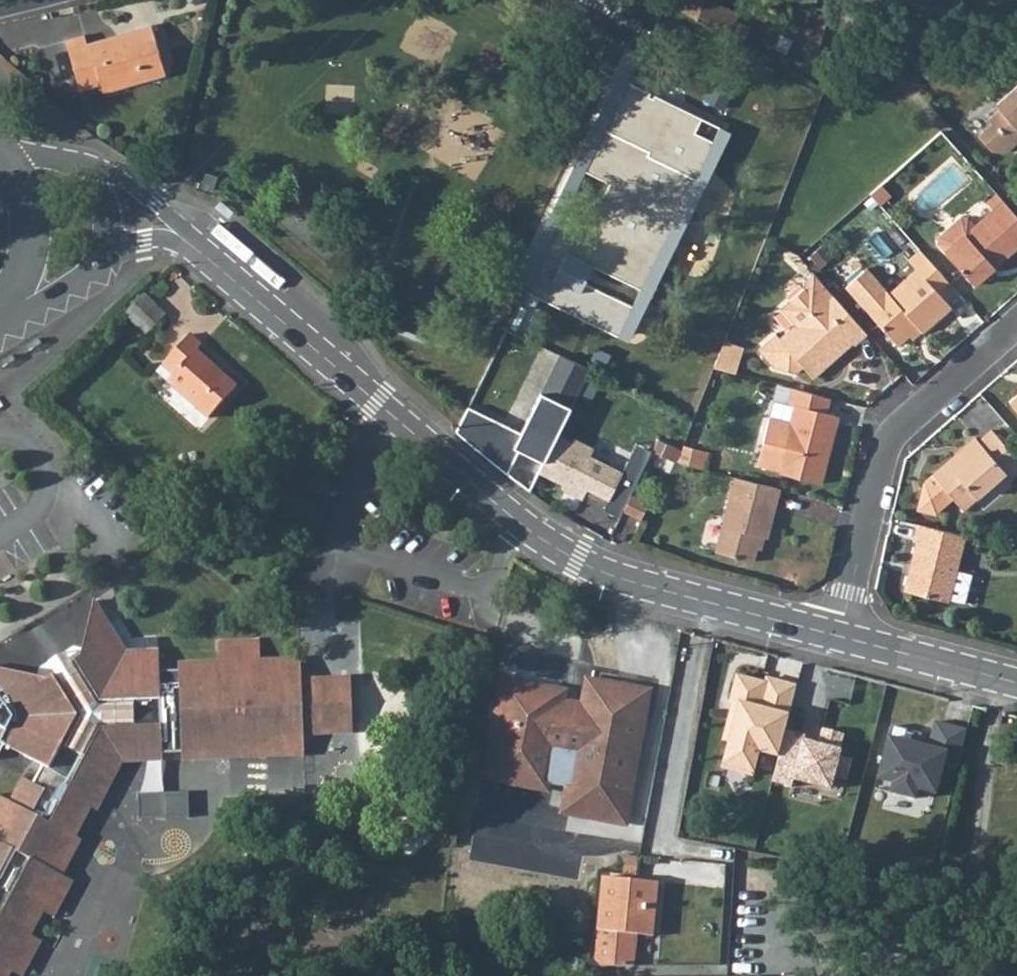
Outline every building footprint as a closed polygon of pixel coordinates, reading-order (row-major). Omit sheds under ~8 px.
[(677,14),(696,25),(705,5),(707,0),(683,0),(677,14)] [(705,5),(696,25),(728,41),(737,20),(705,5)] [(85,37),(66,42),(80,93),(103,86),(106,94),(168,76),(154,27),(88,46),(85,37)] [(637,339),(734,134),(611,73),(512,289),(637,339)] [(984,146),(993,158),(998,161),(1012,163),(1016,159),(1016,101),(1002,114),(1006,118),(994,129),(998,133),(984,146)] [(900,202),(890,191),(879,201),(889,212),(900,202)] [(225,199),(219,206),(232,217),(238,211),(225,199)] [(1005,208),(974,236),(964,224),(956,224),(938,240),(937,247),(975,290),(1016,255),(1016,222),(1005,208)] [(952,286),(925,254),(912,265),(921,275),(894,300),(872,274),(851,293),(900,349),(919,332),(926,338),(955,313),(941,295),(952,286)] [(862,356),(875,344),(841,306),(821,283),(812,291),(811,298),(788,318),(802,334),(787,347),(783,343),(765,359),(781,377),(802,383),(810,377),(820,388),(845,367),(841,363),(857,350),(862,356)] [(152,300),(133,319),(156,339),(174,319),(152,300)] [(32,351),(45,343),(41,337),(28,346),(32,351)] [(198,340),(172,371),(183,380),(176,387),(219,423),(246,393),(206,358),(212,351),(198,340)] [(539,464),(552,437),(589,365),(559,350),(517,433),(462,405),(450,430),(503,474),(515,451),(539,464)] [(6,368),(19,359),(15,354),(2,362),(6,368)] [(719,354),(711,377),(736,382),(741,360),(719,354)] [(581,397),(594,402),(605,375),(593,370),(581,397)] [(830,406),(793,397),(789,414),(794,416),(790,433),(771,429),(764,456),(769,457),(765,478),(786,482),(785,485),(822,493),(826,481),(831,459),(825,458),(834,424),(826,422),(830,406)] [(618,474),(587,458),(590,451),(569,440),(567,444),(552,437),(539,464),(534,474),(559,487),(557,491),(578,501),(583,491),(604,502),(607,497),(624,505),(626,500),(639,472),(624,464),(618,474)] [(660,439),(655,451),(679,461),(684,449),(660,439)] [(922,518),(946,521),(960,510),(968,519),(1011,481),(1014,484),(1016,481),(1016,460),(998,439),(984,451),(981,447),(928,495),(924,509),(922,518)] [(639,472),(648,453),(632,446),(624,464),(639,472)] [(534,474),(539,464),(515,451),(503,474),(524,492),(534,474)] [(769,457),(764,456),(760,476),(765,478),(769,457)] [(684,457),(679,474),(707,480),(709,463),(684,457)] [(786,500),(740,489),(721,566),(761,575),(769,549),(773,550),(786,500)] [(617,518),(624,505),(607,497),(604,502),(600,512),(616,520),(617,518)] [(624,505),(617,518),(629,521),(640,526),(647,508),(626,500),(624,505)] [(973,545),(925,533),(921,552),(928,554),(922,576),(918,601),(957,610),(959,605),(974,609),(980,584),(964,580),(973,545)] [(11,926),(29,935),(33,927),(44,905),(48,897),(31,889),(47,859),(64,868),(82,833),(76,830),(103,779),(109,781),(120,760),(122,761),(128,751),(180,750),(181,756),(301,752),(299,727),(313,726),(314,721),(320,720),(319,692),(312,691),(312,686),(298,687),(296,659),(255,661),(253,641),(214,642),(215,664),(175,666),(175,676),(159,676),(157,644),(134,644),(122,623),(110,628),(97,605),(83,657),(76,663),(83,674),(74,680),(61,687),(53,675),(47,678),(0,667),(0,674),(10,689),(0,695),(0,755),(6,744),(44,765),(35,782),(25,779),(13,802),(0,795),(0,948),(11,926)] [(797,685),(767,677),(766,681),(735,673),(727,703),(737,705),(720,768),(752,777),(759,752),(778,757),(786,728),(797,685)] [(350,683),(312,686),(312,691),(319,692),(320,720),(314,721),(313,726),(353,725),(350,683)] [(555,697),(504,690),(490,776),(543,784),(544,778),(573,783),(569,805),(618,813),(637,694),(587,686),(585,709),(555,706),(555,697)] [(966,730),(934,722),(929,744),(887,734),(875,780),(891,784),(889,792),(915,798),(917,790),(935,794),(943,764),(957,767),(966,730)] [(845,734),(822,728),(819,742),(808,739),(809,734),(786,728),(778,757),(771,783),(793,788),(795,780),(827,788),(825,794),(842,798),(853,758),(840,755),(845,734)] [(48,897),(44,905),(58,912),(77,875),(64,868),(47,859),(31,889),(48,897)] [(642,878),(597,873),(595,933),(595,962),(607,963),(635,963),(636,936),(653,937),(654,928),(659,880),(642,878)] [(14,964),(29,972),(47,935),(33,927),(29,935),(11,926),(0,948),(0,956),(14,964)] [(14,964),(0,956),(0,975),(8,975),(14,964)]
